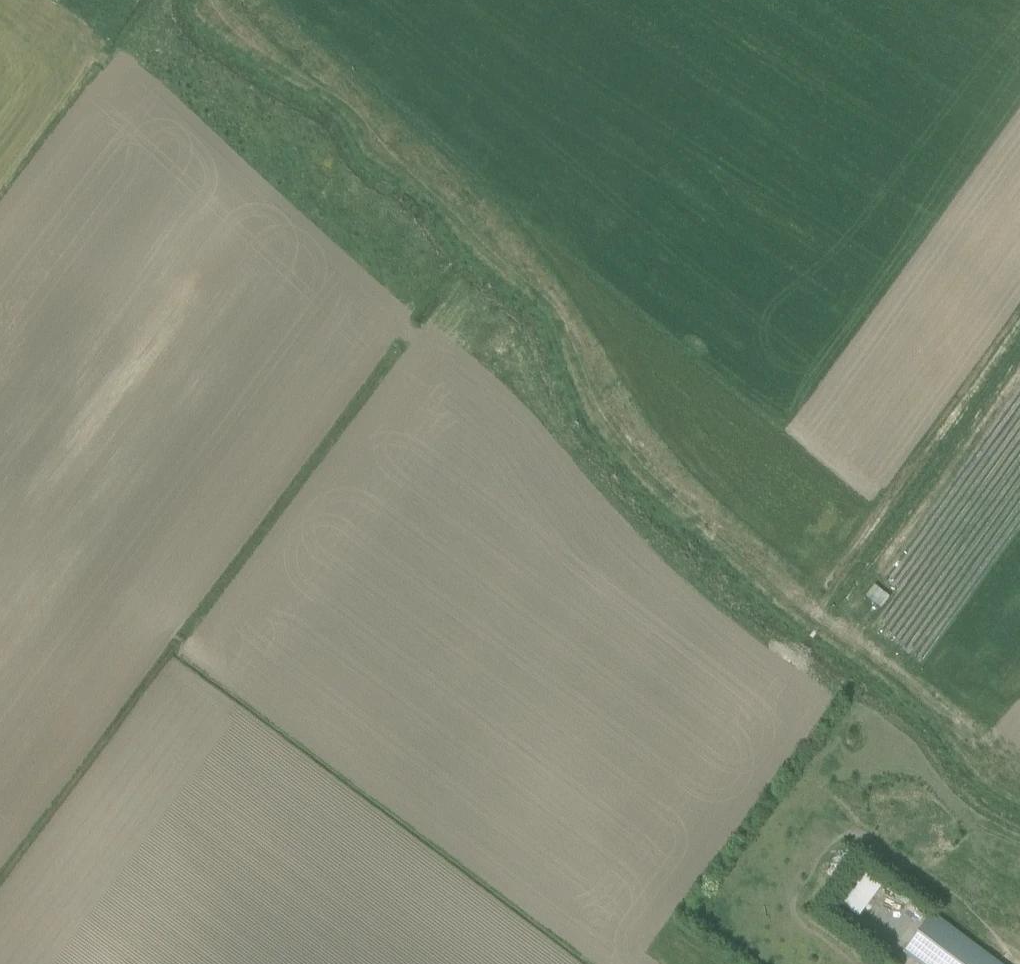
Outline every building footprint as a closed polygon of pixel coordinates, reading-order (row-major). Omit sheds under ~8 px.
[(865,864),(837,899),(860,917),(888,883),(865,864)] [(904,953),(919,963),(999,963),(933,915),(904,953)]
